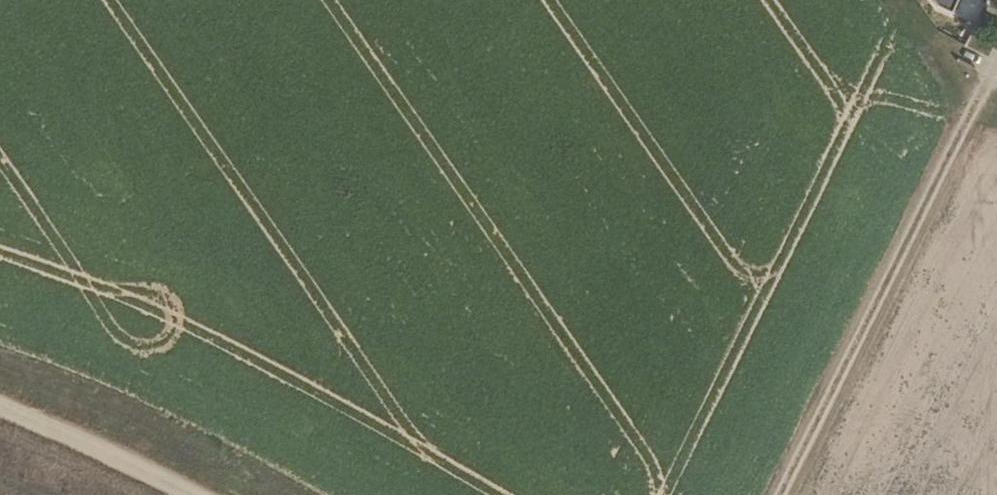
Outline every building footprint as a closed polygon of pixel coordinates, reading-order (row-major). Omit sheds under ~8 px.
[(979,20),(987,0),(925,0),(979,20)]
